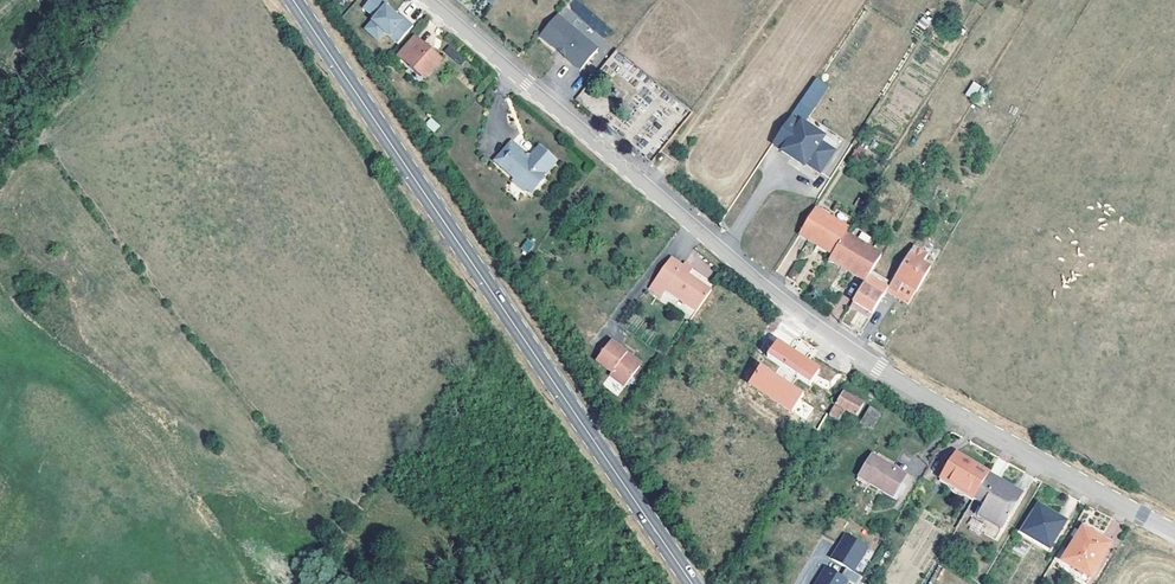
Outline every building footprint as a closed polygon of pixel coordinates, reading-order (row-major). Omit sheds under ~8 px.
[(378,8),(365,24),(395,49),(410,31),(398,21),(396,23),(378,8)] [(561,16),(544,37),(560,50),(561,49),(568,55),(570,56),(569,58),(585,71),(602,50),(561,16)] [(438,64),(412,42),(397,60),(423,83),(438,64)] [(460,65),(465,59),(449,44),(443,51),(460,65)] [(561,49),(560,50),(569,58),(570,56),(568,55),(561,49)] [(614,50),(601,69),(612,77),(616,71),(625,77),(634,63),(614,50)] [(971,82),(965,98),(982,104),(988,88),(971,82)] [(585,106),(591,98),(582,91),(576,98),(585,106)] [(434,132),(440,125),(431,117),(425,124),(434,132)] [(789,121),(771,147),(781,154),(781,156),(798,167),(800,164),(803,166),(805,167),(819,177),(833,155),(820,146),(823,141),(800,126),(799,128),(789,121)] [(524,163),(524,158),(511,147),(494,167),(515,185),(520,184),(526,189),(526,194),(532,199),(544,185),(542,183),(556,167),(539,152),(531,161),(533,163),(529,168),(525,170),(521,166),(524,163)] [(533,163),(531,161),(524,158),(524,163),(521,166),(525,170),(529,168),(533,163)] [(526,189),(520,184),(515,185),(513,187),(524,197),(526,194),(526,189)] [(846,236),(851,228),(815,206),(796,236),(831,260),(846,236)] [(865,283),(881,257),(846,236),(831,260),(826,268),(839,276),(861,290),(865,283)] [(526,238),(520,249),(528,253),(534,243),(526,238)] [(885,292),(897,298),(896,301),(908,308),(930,271),(921,266),(928,257),(912,248),(885,292)] [(696,320),(711,299),(691,284),(689,282),(691,278),(683,271),(679,276),(667,267),(649,294),(660,303),(664,297),(696,320)] [(883,295),(865,283),(861,290),(855,300),(872,312),(883,295)] [(897,298),(885,292),(883,295),(895,302),(896,301),(897,298)] [(776,335),(765,352),(813,382),(824,365),(776,335)] [(612,382),(632,394),(643,375),(626,363),(630,357),(614,347),(600,367),(616,377),(612,382)] [(626,363),(643,375),(647,369),(630,357),(626,363)] [(760,361),(745,384),(793,413),(805,392),(760,361)] [(844,397),(830,421),(841,427),(847,418),(857,423),(865,409),(844,397)] [(871,412),(862,427),(872,433),(881,419),(871,412)] [(941,481),(975,502),(991,476),(956,456),(941,481)] [(873,459),(860,481),(895,501),(901,492),(902,489),(900,488),(905,478),(873,459)] [(1000,481),(998,485),(1021,498),(1023,495),(1000,481)] [(1021,498),(998,485),(980,514),(1005,528),(1021,498)] [(1040,509),(1024,535),(1050,551),(1065,524),(1040,509)] [(1005,528),(980,514),(978,518),(1002,532),(1005,528)] [(1084,526),(1082,530),(1109,547),(1112,542),(1084,526)] [(1082,530),(1063,562),(1079,573),(1080,570),(1092,577),(1109,547),(1082,530)] [(842,578),(851,583),(859,583),(863,578),(854,573),(869,549),(847,536),(832,561),(847,570),(842,578)] [(842,578),(827,569),(818,583),(851,583),(842,578)] [(1080,570),(1079,573),(1077,576),(1089,583),(1092,577),(1080,570)]
